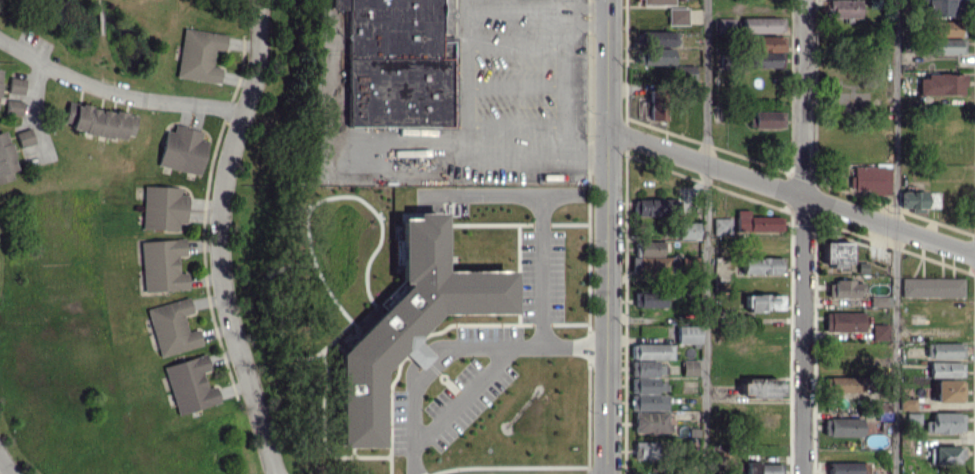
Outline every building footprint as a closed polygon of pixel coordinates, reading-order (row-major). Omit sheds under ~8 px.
[(345,126),(345,0),(439,0),(439,42),(447,42),(447,126),(345,126)] [(826,17),(859,17),(859,0),(826,0),(826,17)] [(922,16),(961,16),(961,0),(922,0),(922,16)] [(688,24),(687,7),(667,8),(667,25),(688,24)] [(742,18),(742,33),(783,32),(783,17),(742,18)] [(959,21),(935,20),(934,35),(959,36),(959,21)] [(218,83),(221,67),(211,66),(214,49),(224,51),(226,34),(182,28),(175,77),(218,83)] [(677,46),(677,31),(639,30),(639,45),(677,46)] [(783,36),(753,36),(753,52),(752,52),(751,67),(783,67),(783,36)] [(932,54),(959,53),(959,38),(931,39),(932,54)] [(672,65),(673,49),(638,49),(637,64),(672,65)] [(694,65),(676,66),(677,80),(694,79),(694,65)] [(918,94),(964,94),(963,74),(918,74),(918,94)] [(24,78),(9,77),(8,92),(23,94),(24,78)] [(649,120),(666,119),(665,91),(648,91),(649,120)] [(21,114),(21,100),(6,100),(5,114),(21,114)] [(135,114),(65,104),(62,122),(71,123),(70,131),(123,139),(123,134),(132,135),(135,114)] [(750,111),(750,128),(783,128),(783,111),(750,111)] [(199,174),(207,140),(200,138),(202,131),(174,125),(172,132),(165,130),(157,165),(199,174)] [(34,142),(30,128),(15,132),(19,147),(34,142)] [(16,178),(4,130),(0,131),(0,182),(16,178)] [(889,192),(889,165),(850,164),(849,191),(889,192)] [(177,230),(178,223),(185,223),(186,195),(179,194),(179,187),(143,186),(142,229),(177,230)] [(901,209),(938,209),(938,192),(901,191),(901,209)] [(658,216),(658,198),(633,198),(632,215),(658,216)] [(749,216),(749,209),(735,210),(736,232),(778,231),(778,216),(749,216)] [(335,358),(336,447),(379,447),(379,373),(386,365),(394,365),(404,354),(419,368),(422,368),(434,355),(419,341),(429,330),(429,321),(436,314),(511,314),(510,270),(441,271),(441,212),(412,212),(412,218),(397,218),(397,280),(402,284),(344,347),(344,348),(335,358)] [(730,218),(712,218),(712,234),(730,235),(730,218)] [(696,222),(674,222),(674,239),(695,239),(696,222)] [(143,291),(187,289),(186,272),(177,272),(176,256),(184,255),(183,238),(140,241),(143,291)] [(662,241),(636,240),(635,256),(639,257),(639,272),(675,274),(676,257),(661,256),(662,241)] [(850,262),(850,241),(822,242),(822,266),(842,265),(842,262),(850,262)] [(741,273),(782,274),(783,257),(741,256),(741,273)] [(963,278),(901,277),(901,297),(963,297),(963,278)] [(833,297),(861,297),(860,280),(833,281),(833,297)] [(664,307),(664,292),(634,292),(635,307),(664,307)] [(781,294),(745,294),(745,311),(780,311),(781,294)] [(871,307),(890,306),(890,295),(871,296),(871,307)] [(158,356),(201,345),(196,328),(186,331),(182,315),(192,313),(187,297),(145,308),(158,356)] [(863,332),(863,312),(825,311),(824,331),(863,332)] [(888,324),(872,323),(871,340),(888,340),(888,324)] [(676,343),(699,343),(700,326),(677,325),(676,343)] [(930,358),(959,357),(958,342),(929,343),(930,358)] [(672,359),(672,344),(631,344),(630,359),(672,359)] [(218,404),(214,386),(204,388),(201,372),(208,370),(205,355),(164,364),(175,413),(218,404)] [(666,410),(666,392),(666,382),(656,382),(656,373),(666,373),(666,365),(656,365),(656,360),(631,360),(631,410),(666,410)] [(681,375),(697,375),(697,360),(682,360),(681,375)] [(930,376),(962,376),(962,361),(930,362),(930,376)] [(826,376),(826,392),(862,391),(862,375),(826,376)] [(780,379),(740,379),(740,396),(780,396),(780,379)] [(933,402),(963,402),(963,380),(933,380),(933,402)] [(916,398),(899,398),(899,409),(916,409),(916,398)] [(633,412),(634,433),(671,433),(671,423),(667,423),(667,412),(633,412)] [(963,412),(932,412),(932,420),(923,421),(924,433),(963,432),(963,412)] [(862,418),(824,418),(824,436),(861,436),(862,418)] [(658,442),(633,441),(633,458),(658,458),(658,442)] [(957,446),(933,446),(933,463),(957,464),(957,446)] [(860,462),(828,461),(828,473),(860,473),(860,462)] [(745,473),(778,473),(778,463),(745,462),(745,473)]
